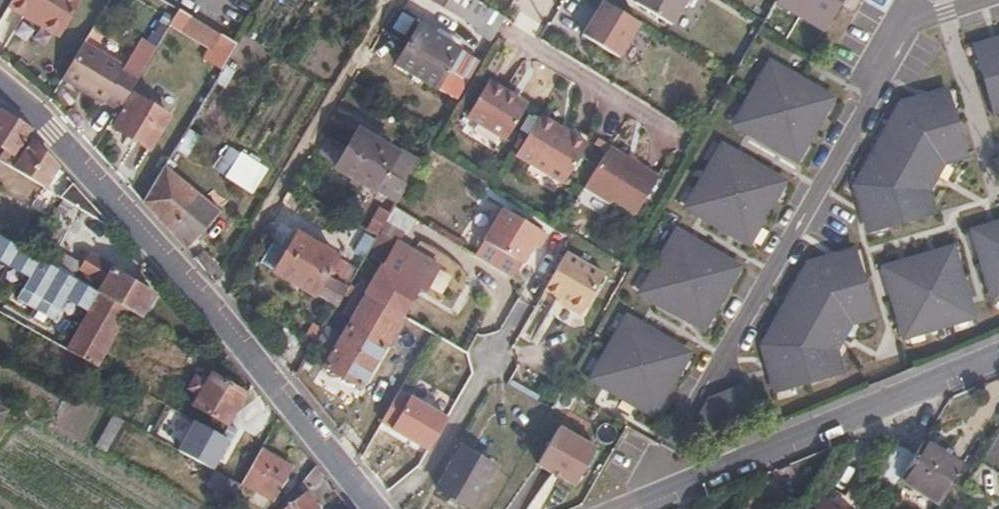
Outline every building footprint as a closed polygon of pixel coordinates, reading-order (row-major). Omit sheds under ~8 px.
[(6,7),(57,37),(79,0),(10,0),(6,7)] [(628,4),(654,19),(665,0),(630,0),(628,4)] [(631,25),(608,11),(591,41),(613,54),(631,25)] [(219,33),(186,14),(178,28),(211,48),(219,33)] [(420,27),(409,46),(458,76),(464,65),(454,59),(459,50),(434,35),(420,27)] [(434,35),(459,50),(464,42),(438,28),(434,35)] [(997,110),(998,109),(998,38),(978,45),(997,110)] [(122,68),(81,42),(60,78),(102,102),(122,68)] [(467,81),(458,76),(409,46),(397,66),(457,101),(467,81)] [(479,61),(459,50),(454,59),(464,65),(458,76),(467,81),(479,61)] [(737,123),(800,158),(834,96),(772,61),(737,123)] [(511,93),(490,80),(468,115),(506,139),(526,108),(509,96),(511,93)] [(969,155),(949,89),(904,102),(858,183),(871,229),(937,212),(930,188),(945,160),(969,155)] [(145,100),(132,92),(113,124),(148,146),(168,113),(157,107),(160,99),(150,93),(145,100)] [(528,104),(511,93),(509,96),(526,108),(528,104)] [(9,169),(30,134),(33,130),(0,110),(0,149),(5,153),(0,160),(0,164),(9,169)] [(588,146),(542,117),(517,154),(564,184),(588,146)] [(347,149),(389,173),(399,155),(358,131),(347,149)] [(30,134),(9,169),(44,191),(49,183),(59,166),(30,134)] [(347,149),(331,140),(321,156),(337,166),(347,149)] [(787,180),(725,145),(690,207),(752,242),(787,180)] [(408,184),(389,173),(347,149),(337,166),(336,169),(382,197),(381,198),(395,206),(408,184)] [(659,181),(610,150),(584,191),(610,207),(613,203),(636,218),(659,181)] [(267,171),(240,155),(227,178),(254,194),(267,171)] [(64,171),(59,166),(49,183),(55,186),(64,171)] [(221,214),(165,166),(142,199),(185,247),(221,214)] [(115,228),(74,184),(61,200),(111,231),(115,228)] [(545,236),(502,211),(483,243),(522,266),(533,248),(539,251),(545,236)] [(376,237),(383,226),(369,218),(362,229),(376,237)] [(998,297),(998,222),(978,228),(998,297)] [(389,257),(367,295),(401,315),(414,291),(422,296),(437,269),(401,248),(407,237),(385,223),(383,226),(376,237),(371,246),(389,257)] [(369,237),(356,230),(346,246),(359,254),(369,237)] [(645,293),(708,329),(743,266),(680,231),(645,293)] [(285,253),(322,277),(327,270),(331,272),(339,258),(322,248),(325,244),(316,238),(313,243),(297,234),(285,253)] [(271,245),(261,238),(256,246),(267,253),(271,245)] [(6,271),(19,250),(0,239),(0,268),(6,271)] [(345,291),(322,277),(285,253),(271,245),(267,253),(261,263),(336,307),(345,291)] [(956,245),(888,266),(910,335),(977,314),(956,245)] [(878,313),(857,248),(812,262),(768,344),(781,390),(847,371),(840,348),(854,320),(878,313)] [(19,250),(6,271),(24,281),(13,300),(34,312),(57,271),(19,250)] [(222,273),(204,252),(196,259),(216,283),(222,273)] [(604,277),(566,255),(545,292),(567,304),(568,310),(577,315),(583,313),(604,277)] [(116,271),(91,256),(81,273),(97,282),(92,292),(97,295),(103,298),(131,314),(143,320),(156,298),(114,273),(116,271)] [(462,283),(437,269),(422,296),(419,301),(444,315),(462,283)] [(57,271),(34,312),(53,323),(64,303),(84,316),(97,295),(92,292),(57,271)] [(401,315),(367,295),(341,341),(333,355),(324,369),(358,389),(401,315)] [(131,314),(103,298),(73,354),(101,369),(131,314)] [(596,380),(659,414),(694,352),(631,317),(596,380)] [(341,341),(323,330),(322,332),(315,344),(333,355),(341,341)] [(248,392),(214,372),(210,379),(201,374),(192,389),(201,395),(195,406),(229,426),(248,392)] [(429,453),(446,420),(407,399),(390,432),(429,453)] [(224,442),(189,424),(173,454),(208,473),(224,442)] [(536,468),(560,483),(581,446),(558,432),(536,468)] [(871,478),(881,485),(903,448),(894,442),(871,478)] [(924,442),(915,456),(900,480),(943,506),(964,468),(924,442)] [(581,446),(560,483),(569,489),(592,453),(581,446)] [(494,467),(459,447),(436,486),(473,507),(494,467)] [(903,448),(881,485),(892,492),(900,480),(915,456),(903,448)] [(291,470),(260,451),(241,483),(273,501),(291,470)] [(239,482),(214,469),(205,486),(230,500),(239,482)] [(323,478),(317,471),(309,481),(316,488),(323,478)] [(300,486),(281,508),(320,508),(300,486)] [(824,498),(818,508),(842,508),(824,498)]
